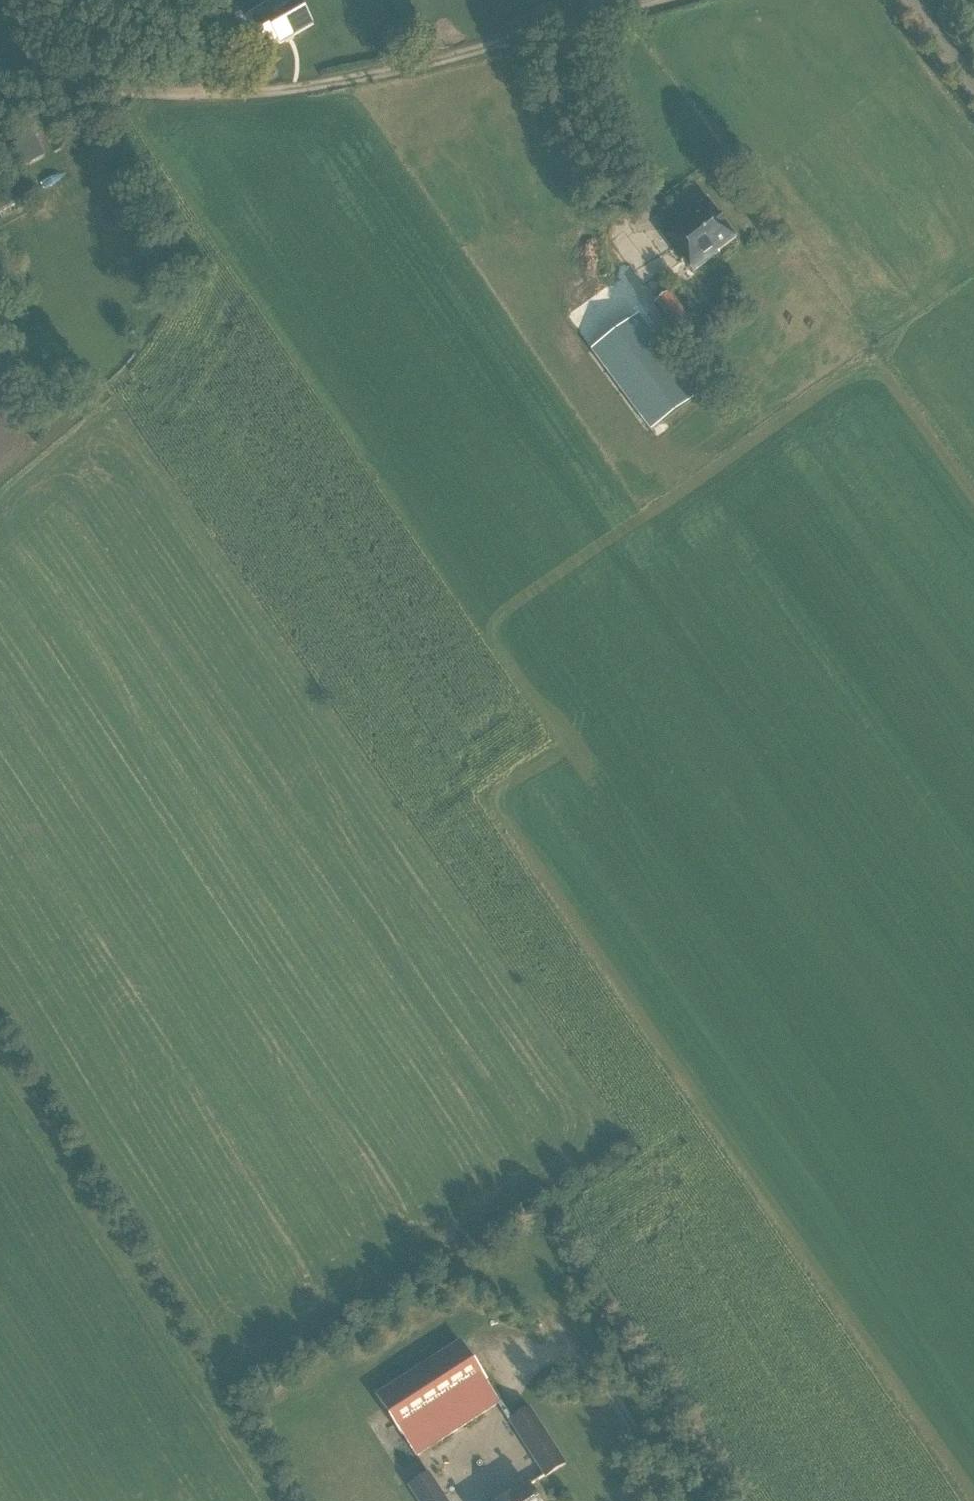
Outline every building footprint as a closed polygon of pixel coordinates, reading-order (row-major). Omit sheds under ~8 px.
[(294,2),(265,19),(266,21),(255,28),(266,47),(277,41),(278,42),(308,25),(294,2)] [(705,203),(697,208),(695,207),(658,235),(679,263),(681,261),(690,273),(716,254),(714,252),(732,239),(705,203)] [(667,293),(654,303),(677,335),(690,325),(667,293)] [(564,307),(578,328),(597,315),(582,294),(564,307)] [(639,316),(592,351),(650,429),(697,394),(639,316)] [(499,1403),(485,1382),(486,1382),(460,1342),(376,1396),(402,1436),(403,1436),(417,1457),(499,1403)] [(508,1421),(544,1478),(566,1464),(530,1407),(508,1421)] [(417,1500),(447,1500),(429,1472),(407,1486),(417,1500)] [(503,1500),(538,1500),(528,1485),(503,1500)]
